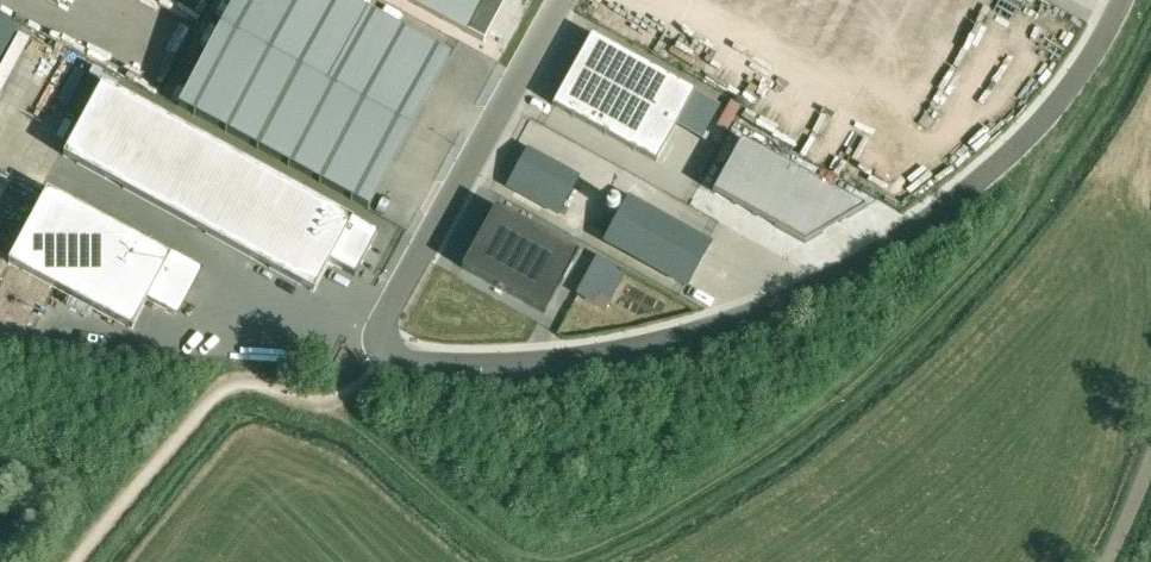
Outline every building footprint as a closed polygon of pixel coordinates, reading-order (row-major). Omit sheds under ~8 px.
[(367,208),(450,54),(350,0),(235,0),(178,106),(367,208)] [(15,31),(0,23),(0,59),(15,31)] [(591,34),(552,105),(656,163),(695,92),(591,34)] [(103,83),(63,155),(315,291),(331,261),(355,275),(378,233),(103,83)] [(865,208),(740,138),(710,192),(803,244),(865,208)] [(185,268),(44,191),(4,264),(119,327),(135,297),(162,312),(185,268)] [(628,196),(603,242),(687,289),(712,243),(628,196)] [(577,253),(493,207),(460,268),(544,314),(577,253)] [(612,300),(625,274),(617,270),(619,266),(599,255),(583,284),(600,293),(612,300)]
